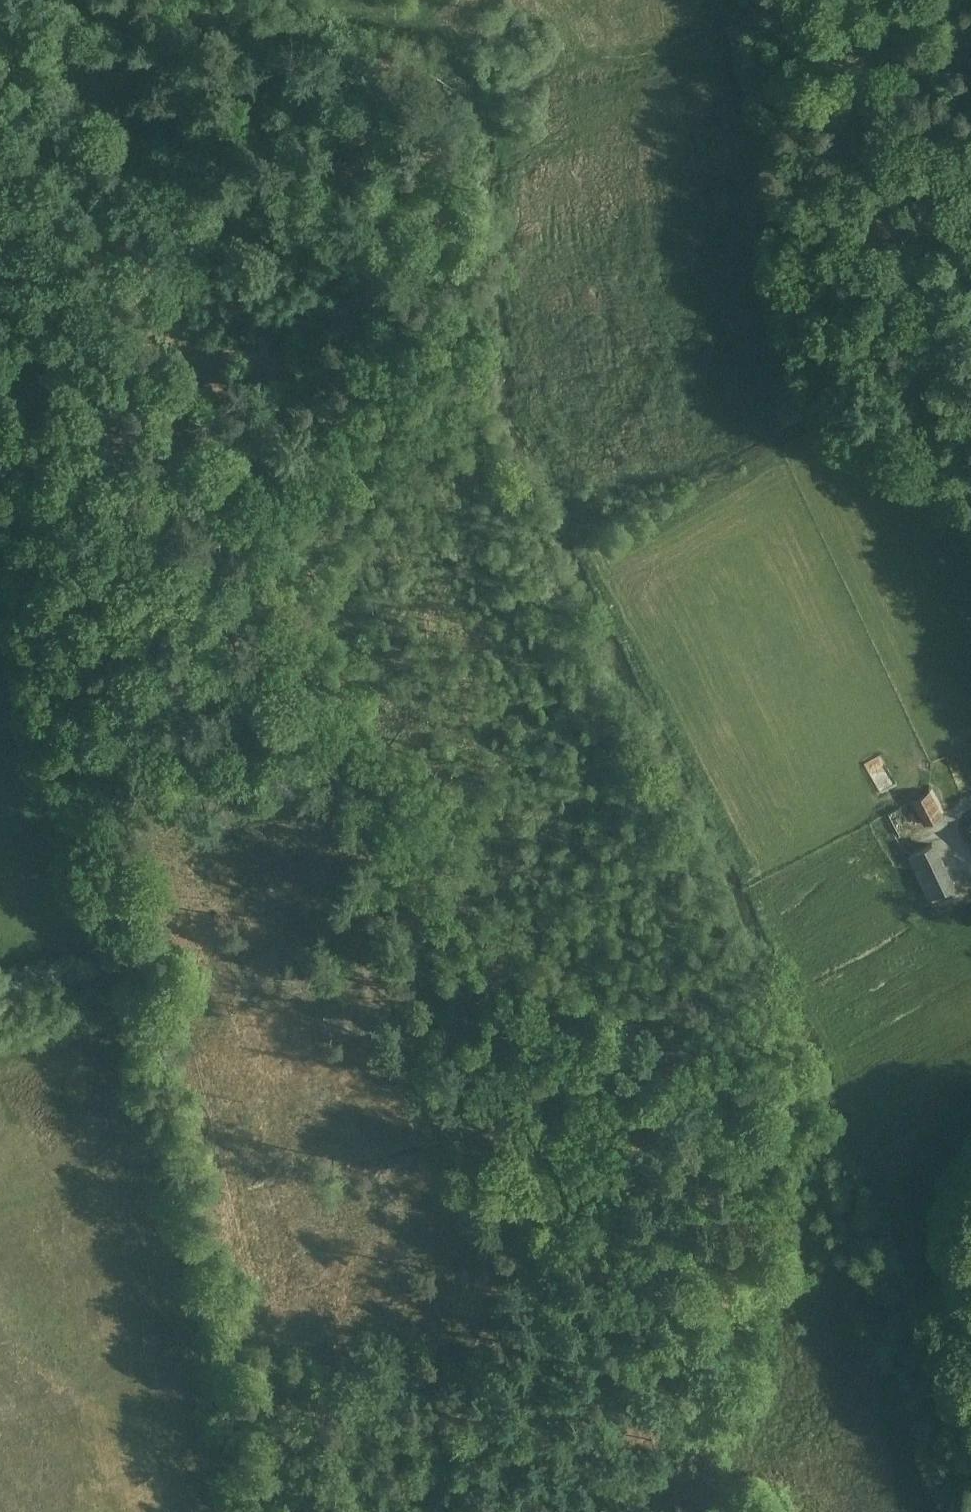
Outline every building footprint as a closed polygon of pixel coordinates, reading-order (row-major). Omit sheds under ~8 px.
[(942,814),(929,789),(911,799),(924,824),(942,814)] [(908,808),(883,817),(892,841),(917,832),(908,808)] [(934,841),(906,854),(927,898),(954,885),(934,841)]
